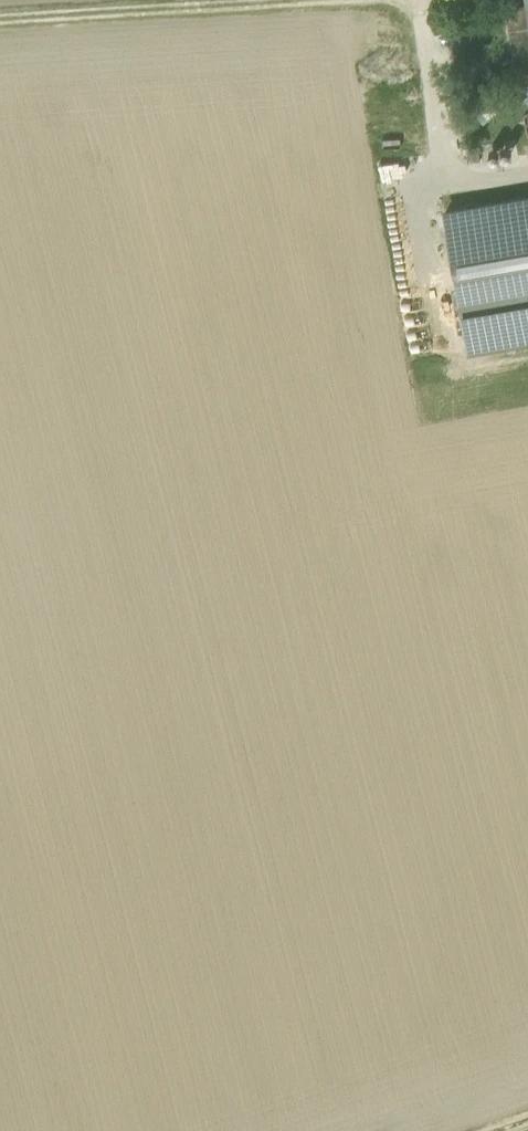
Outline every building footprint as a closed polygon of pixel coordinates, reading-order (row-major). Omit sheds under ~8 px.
[(527,3),(505,7),(518,87),(527,85),(527,0),(527,3)] [(488,87),(470,104),(485,120),(503,104),(488,87)] [(446,213),(469,348),(527,337),(527,198),(446,213)]
